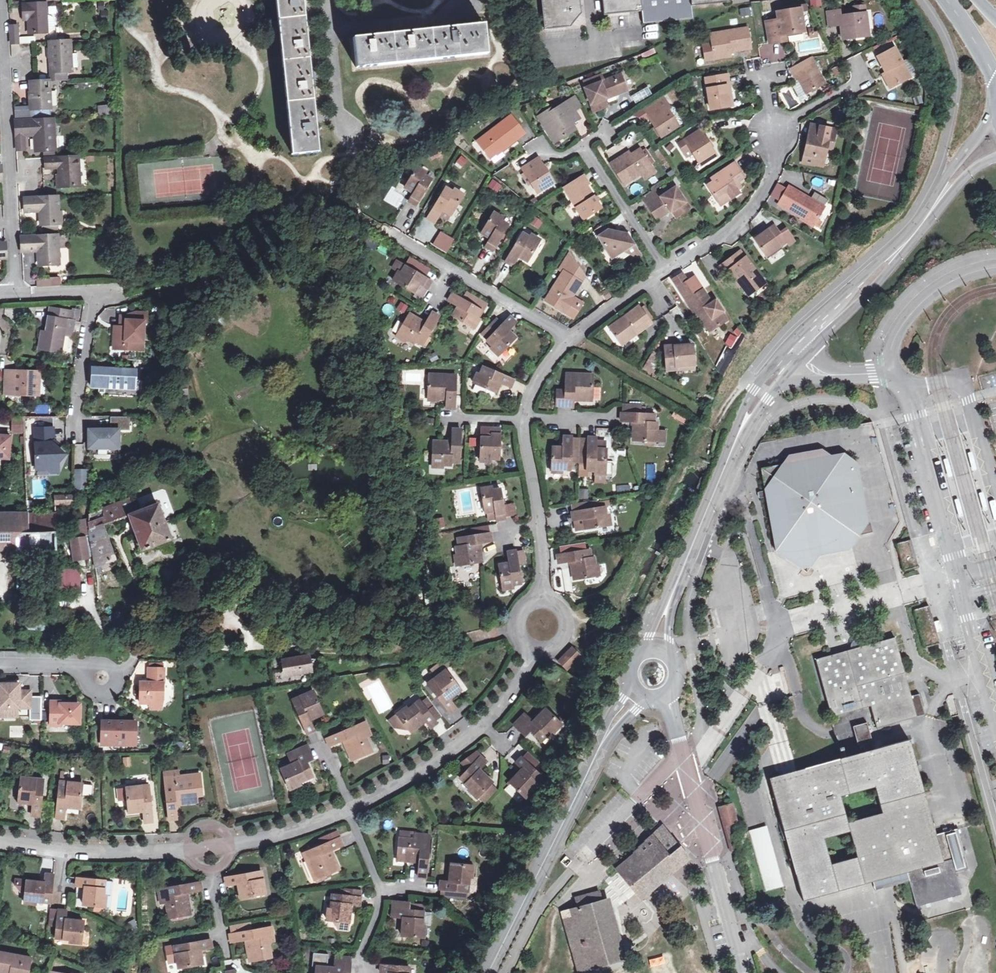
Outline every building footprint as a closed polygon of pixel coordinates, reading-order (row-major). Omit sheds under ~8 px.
[(319,150),(317,122),(303,0),(277,0),(292,152),(319,150)] [(571,27),(578,18),(584,11),(583,0),(543,0),(546,29),(571,27)] [(645,23),(695,18),(694,5),(732,2),(732,0),(604,0),(606,14),(644,10),(645,23)] [(46,3),(24,4),(25,21),(29,20),(30,33),(48,32),(48,31),(47,18),(46,3)] [(740,15),(750,14),(749,6),(739,7),(740,15)] [(867,12),(865,12),(855,12),(841,13),(840,8),(829,9),(830,23),(841,22),(842,33),(849,33),(860,32),(860,35),(869,34),(867,12)] [(800,13),(799,9),(779,12),(780,19),(767,21),(770,42),(785,39),(785,33),(803,30),(800,13)] [(357,65),(487,52),(484,23),(354,36),(357,65)] [(18,25),(11,25),(12,44),(34,43),(33,37),(20,37),(18,25)] [(712,36),(713,43),(716,55),(716,58),(733,55),(733,50),(752,47),(749,26),(718,31),(712,36)] [(63,80),(63,71),(74,70),(73,40),(51,41),(52,48),(52,56),(56,56),(56,59),(57,71),(50,72),(51,80),(63,80)] [(707,56),(716,55),(713,43),(705,45),(707,56)] [(759,44),(760,62),(784,61),(783,43),(759,44)] [(878,54),(887,71),(893,84),(911,76),(895,45),(878,54)] [(49,59),(50,59),(56,59),(56,56),(52,56),(52,48),(48,48),(49,59)] [(809,57),(794,66),(791,68),(795,75),(796,74),(800,80),(807,93),(825,83),(810,57),(809,57)] [(792,60),(794,66),(809,57),(792,60)] [(893,84),(887,71),(883,73),(890,86),(893,84)] [(728,86),(732,85),(731,74),(708,78),(713,108),(731,106),(728,86)] [(606,100),(610,98),(609,95),(627,88),(622,75),(603,82),(602,81),(605,80),(604,75),(586,82),(588,88),(587,88),(597,111),(609,107),(606,100)] [(51,80),(39,81),(32,81),(34,109),(52,108),(51,80)] [(800,80),(793,84),(801,96),(807,93),(800,80)] [(633,101),(650,93),(646,86),(629,94),(633,101)] [(629,91),(627,88),(609,95),(610,98),(629,91)] [(548,113),(539,118),(555,143),(568,135),(565,130),(574,124),(581,119),(576,111),(583,107),(576,97),(559,108),(558,107),(548,113)] [(664,137),(681,126),(671,110),(673,109),(666,98),(647,110),(664,137)] [(110,106),(98,106),(99,116),(110,116),(110,106)] [(514,115),(480,141),(493,157),(504,149),(505,150),(528,133),(514,115)] [(23,118),(25,148),(33,147),(33,133),(43,132),(44,148),(52,148),(52,152),(64,152),(63,116),(23,118)] [(565,130),(568,135),(577,130),(574,124),(565,130)] [(815,136),(810,135),(806,155),(818,157),(825,159),(830,140),(835,140),(837,130),(818,126),(815,136)] [(690,158),(696,155),(704,166),(720,156),(703,131),(682,146),(690,158)] [(628,158),(626,155),(614,163),(627,184),(655,166),(654,165),(650,160),(644,151),(643,148),(634,154),(628,158)] [(649,148),(644,151),(650,160),(654,157),(649,148)] [(505,150),(504,149),(493,157),(497,162),(508,154),(505,150)] [(434,151),(427,158),(433,165),(441,158),(434,151)] [(60,168),(61,175),(61,186),(80,185),(79,156),(47,158),(48,168),(60,168)] [(825,159),(818,157),(817,164),(824,166),(825,159)] [(524,170),(527,175),(532,184),(538,193),(554,183),(541,160),(524,170)] [(738,179),(740,182),(747,177),(738,163),(719,176),(721,179),(716,182),(711,185),(721,202),(732,195),(734,198),(742,193),(739,190),(734,181),(738,179)] [(416,204),(431,180),(425,176),(426,173),(417,167),(405,186),(413,192),(409,199),(416,204)] [(532,184),(527,175),(523,177),(529,186),(532,184)] [(586,176),(566,189),(585,219),(603,209),(589,186),(591,184),(586,176)] [(491,178),(486,186),(497,193),(502,185),(491,178)] [(743,187),(740,182),(738,179),(734,181),(739,190),(743,187)] [(826,207),(817,201),(791,186),(780,204),(815,225),(826,207)] [(667,187),(660,191),(665,197),(671,193),(667,187)] [(438,217),(443,210),(451,215),(464,195),(453,189),(452,192),(446,188),(431,212),(438,217)] [(646,198),(659,218),(673,210),(675,213),(678,211),(682,217),(693,209),(679,188),(671,193),(665,197),(662,199),(656,191),(646,198)] [(659,189),(656,191),(662,199),(665,197),(660,191),(659,189)] [(537,205),(543,201),(539,195),(533,199),(537,205)] [(723,205),(734,198),(732,195),(721,202),(723,205)] [(60,224),(61,224),(60,212),(59,196),(46,196),(26,198),(27,211),(43,210),(44,224),(45,224),(49,224),(50,230),(60,229),(60,224)] [(820,196),(817,201),(826,207),(829,201),(820,196)] [(661,221),(675,213),(673,210),(659,218),(661,221)] [(491,239),(487,247),(493,250),(508,225),(502,221),(504,219),(494,213),(481,233),(491,239)] [(532,215),(527,222),(538,229),(543,221),(532,215)] [(770,256),(791,242),(793,245),(800,241),(792,230),(786,234),(780,225),(759,239),(770,256)] [(431,244),(446,253),(454,239),(438,230),(431,244)] [(622,252),(634,244),(635,244),(629,234),(609,230),(599,236),(614,257),(622,252)] [(513,265),(519,256),(527,261),(540,241),(531,235),(529,238),(523,234),(505,261),(513,265)] [(65,235),(28,237),(29,252),(46,251),(46,265),(66,264),(65,235)] [(639,250),(634,244),(622,252),(631,255),(639,250)] [(745,250),(741,252),(746,260),(749,257),(745,250)] [(746,260),(741,252),(723,264),(728,271),(732,269),(747,292),(764,281),(749,257),(746,260)] [(562,268),(568,271),(574,261),(570,255),(562,268)] [(428,287),(432,281),(398,260),(394,267),(399,271),(394,280),(414,292),(420,282),(428,287)] [(573,304),(575,300),(587,279),(574,261),(568,271),(549,303),(577,320),(586,306),(577,302),(575,306),(573,304)] [(699,276),(696,278),(704,291),(707,289),(699,276)] [(697,296),(691,300),(700,314),(701,313),(704,311),(707,316),(705,318),(714,332),(730,321),(725,313),(727,311),(720,300),(716,302),(707,289),(704,291),(696,278),(689,283),(697,296)] [(767,284),(764,281),(747,292),(749,296),(767,284)] [(682,287),(691,300),(697,296),(689,283),(682,287)] [(467,291),(463,298),(481,309),(485,302),(467,291)] [(481,309),(463,298),(459,296),(453,293),(449,301),(458,306),(452,315),(474,328),(480,319),(476,317),(481,309)] [(395,309),(403,312),(407,305),(399,301),(395,309)] [(615,328),(625,343),(643,330),(644,333),(657,324),(645,307),(615,328)] [(45,338),(41,338),(39,349),(63,353),(69,320),(72,321),(73,312),(51,308),(46,332),(45,338)] [(440,315),(433,311),(426,322),(411,313),(398,334),(407,339),(408,338),(415,342),(417,340),(424,343),(440,315)] [(124,317),(121,317),(121,327),(118,327),(118,332),(116,332),(115,346),(127,347),(127,350),(143,351),(144,342),(145,342),(145,323),(148,323),(148,313),(136,313),(124,317)] [(481,332),(486,339),(493,346),(491,347),(498,355),(516,338),(509,330),(516,323),(510,317),(502,325),(496,318),(481,332)] [(627,346),(644,333),(643,330),(625,343),(627,346)] [(670,370),(680,370),(680,365),(697,366),(697,346),(680,347),(680,345),(670,345),(670,370)] [(515,379),(485,366),(482,372),(478,371),(474,382),(497,392),(502,382),(512,387),(515,379)] [(137,371),(94,369),(93,388),(101,388),(100,393),(106,394),(107,388),(136,390),(137,371)] [(8,372),(8,388),(15,388),(15,396),(41,396),(41,372),(30,372),(30,375),(16,375),(16,372),(8,372)] [(447,394),(447,407),(456,407),(457,373),(429,372),(428,398),(439,399),(439,396),(445,397),(445,394),(447,394)] [(567,387),(566,398),(566,406),(574,406),(575,395),(577,395),(577,398),(582,398),(582,400),(594,401),(595,375),(567,374),(567,387)] [(558,398),(566,398),(567,387),(566,386),(559,386),(558,398)] [(661,441),(662,431),(658,430),(659,423),(655,422),(655,414),(622,412),(622,421),(635,422),(635,440),(661,441)] [(132,415),(112,416),(112,429),(92,429),(92,451),(117,451),(117,448),(122,448),(121,429),(132,429),(132,415)] [(36,428),(38,469),(52,468),(60,460),(66,453),(54,442),(56,440),(55,427),(36,428)] [(452,460),(460,461),(461,428),(452,427),(452,439),(434,439),(433,466),(443,466),(444,464),(451,464),(452,460)] [(481,427),(481,437),(480,459),(491,460),(492,457),(498,457),(500,428),(481,427)] [(573,463),(574,437),(574,436),(566,435),(565,447),(555,446),(554,470),(564,470),(565,467),(573,467),(573,463)] [(590,438),(581,438),(580,464),(589,464),(589,468),(595,469),(595,471),(607,472),(609,448),(607,448),(598,448),(598,440),(598,437),(590,436),(590,438)] [(0,437),(0,460),(10,460),(12,438),(0,437)] [(468,445),(476,445),(476,437),(467,437),(468,445)] [(598,448),(607,448),(607,440),(598,440),(598,448)] [(780,463),(779,463),(763,486),(762,488),(774,551),(788,560),(818,555),(848,550),(867,520),(857,462),(842,451),(780,463)] [(970,453),(966,454),(971,471),(975,470),(970,453)] [(946,458),(941,459),(946,478),(951,476),(946,458)] [(52,468),(52,472),(61,471),(60,460),(52,468)] [(759,467),(763,486),(779,463),(759,467)] [(90,470),(76,470),(76,494),(90,494),(90,470)] [(497,519),(506,518),(506,516),(504,504),(501,489),(494,490),(492,487),(483,488),(487,512),(489,511),(496,510),(497,518),(497,519)] [(579,490),(579,498),(587,498),(586,489),(579,490)] [(981,512),(986,511),(981,492),(976,494),(981,512)] [(57,495),(56,503),(76,503),(75,495),(57,495)] [(131,499),(89,515),(89,520),(91,535),(96,567),(117,559),(105,525),(129,516),(141,550),(172,539),(159,504),(135,512),(131,499)] [(957,499),(953,501),(957,518),(962,517),(957,499)] [(574,503),(574,510),(576,520),(579,519),(580,522),(578,524),(578,530),(588,528),(612,524),(610,514),(608,514),(606,505),(604,505),(598,506),(597,500),(574,503)] [(514,502),(504,504),(506,516),(516,515),(514,502)] [(496,510),(489,511),(490,519),(497,518),(496,510)] [(11,551),(17,551),(18,514),(0,514),(0,551),(11,551)] [(27,514),(18,514),(17,551),(17,561),(18,585),(79,589),(79,570),(58,569),(58,525),(58,514),(27,514)] [(91,535),(89,520),(71,522),(73,538),(86,536),(91,535)] [(492,532),(485,533),(487,541),(493,540),(492,532)] [(480,542),(487,541),(485,533),(460,536),(461,546),(458,546),(459,554),(456,554),(458,565),(483,561),(480,542)] [(86,536),(73,538),(72,538),(75,557),(89,558),(86,536)] [(558,548),(559,554),(572,552),(571,546),(558,548)] [(517,549),(519,564),(526,563),(523,548),(517,549)] [(519,564),(517,549),(508,551),(510,562),(500,564),(504,588),(515,587),(514,582),(522,581),(519,564)] [(592,549),(572,552),(559,554),(561,563),(573,561),(576,579),(603,574),(602,563),(598,563),(597,556),(593,557),(592,549)] [(806,572),(818,555),(788,560),(806,572)] [(26,629),(38,630),(38,628),(45,628),(45,618),(27,617),(26,629)] [(870,706),(876,729),(916,717),(904,670),(907,669),(906,662),(902,663),(895,637),(828,656),(815,660),(831,717),(863,708),(870,706)] [(574,649),(568,656),(576,662),(582,656),(574,649)] [(305,654),(282,658),(284,673),(307,669),(310,666),(308,657),(305,654)] [(576,662),(568,656),(562,663),(570,669),(576,662)] [(434,670),(437,675),(445,669),(441,665),(434,670)] [(147,680),(139,680),(139,701),(149,702),(150,702),(154,698),(162,698),(162,681),(163,681),(163,666),(147,666),(147,680)] [(448,698),(454,693),(450,689),(456,685),(445,669),(437,675),(426,684),(448,712),(456,707),(448,698)] [(0,684),(0,707),(30,707),(30,691),(18,691),(18,683),(0,684)] [(450,689),(454,693),(459,689),(456,685),(450,689)] [(288,699),(292,707),(295,706),(297,710),(294,711),(303,731),(311,728),(306,718),(313,715),(311,709),(317,706),(309,690),(288,699)] [(149,702),(150,707),(160,706),(161,698),(154,698),(150,702),(149,702)] [(427,725),(434,720),(426,708),(418,698),(407,707),(406,705),(388,718),(393,724),(399,726),(403,722),(408,729),(419,721),(417,719),(421,717),(427,725)] [(60,700),(50,700),(50,724),(60,724),(60,722),(79,722),(79,705),(77,703),(68,702),(60,702),(60,700)] [(426,708),(434,720),(439,717),(431,705),(426,708)] [(319,712),(317,706),(311,709),(313,715),(319,712)] [(882,747),(876,729),(870,706),(863,708),(867,722),(874,749),(882,747)] [(29,717),(29,709),(18,709),(18,717),(29,717)] [(527,718),(516,729),(523,736),(528,730),(539,741),(549,731),(559,723),(544,709),(533,718),(535,720),(532,723),(527,718)] [(512,725),(516,729),(527,718),(524,714),(512,725)] [(101,719),(101,742),(129,742),(129,735),(134,735),(135,719),(101,719)] [(327,744),(338,739),(342,738),(345,744),(341,745),(345,753),(350,751),(354,758),(368,751),(362,736),(366,734),(360,720),(323,736),(327,744)] [(882,747),(874,749),(867,722),(853,726),(858,745),(863,744),(865,752),(769,779),(803,901),(907,872),(917,907),(961,894),(955,873),(968,869),(957,829),(936,835),(909,739),(882,747)] [(291,748),(294,754),(304,750),(301,744),(291,748)] [(307,749),(304,750),(294,754),(292,755),(294,761),(291,762),(290,761),(278,766),(286,786),(297,781),(296,779),(309,773),(304,763),(302,764),(300,761),(303,760),(310,757),(307,749)] [(350,751),(345,753),(348,760),(354,758),(350,751)] [(478,772),(475,768),(483,761),(485,760),(479,753),(477,756),(472,751),(460,759),(467,765),(458,774),(468,784),(466,786),(474,795),(490,780),(481,770),(478,772)] [(526,751),(520,756),(528,764),(534,759),(526,751)] [(122,756),(123,766),(131,765),(130,755),(122,756)] [(514,762),(520,768),(522,771),(518,775),(516,773),(506,782),(521,797),(530,788),(528,786),(539,775),(532,767),(528,764),(520,756),(514,762)] [(534,759),(528,764),(532,767),(537,762),(534,759)] [(177,817),(175,803),(175,799),(183,799),(184,802),(192,801),(191,795),(198,794),(202,794),(200,782),(197,783),(196,779),(191,779),(191,775),(181,776),(180,773),(165,774),(165,777),(169,818),(177,817)] [(191,775),(191,779),(196,779),(197,783),(200,782),(199,774),(191,775)] [(20,778),(18,796),(25,796),(24,803),(32,803),(31,814),(39,815),(42,779),(20,778)] [(497,787),(490,780),(474,795),(481,802),(497,787)] [(71,800),(80,801),(80,795),(81,783),(57,781),(55,816),(63,817),(64,805),(71,806),(71,800)] [(91,784),(81,783),(80,795),(91,795),(91,784)] [(126,785),(129,803),(136,803),(137,809),(144,809),(145,819),(154,819),(149,783),(141,784),(126,785)] [(755,783),(737,787),(765,891),(784,886),(755,783)] [(725,825),(728,824),(734,822),(730,805),(719,808),(725,825)] [(735,850),(728,824),(725,825),(722,825),(729,852),(735,850)] [(614,867),(640,896),(687,856),(661,826),(614,867)] [(308,857),(301,859),(310,878),(334,868),(328,854),(323,856),(321,851),(326,849),(337,844),(331,831),(315,838),(317,844),(304,849),(308,857)] [(410,840),(395,839),(393,855),(400,855),(399,861),(408,862),(409,859),(415,859),(415,862),(414,876),(422,876),(426,836),(410,835),(410,840)] [(298,852),(301,859),(308,857),(304,849),(298,852)] [(570,861),(564,856),(559,862),(565,867),(570,861)] [(447,863),(446,876),(449,877),(448,881),(445,881),(437,880),(436,889),(464,892),(465,877),(468,878),(469,865),(447,863)] [(231,883),(233,890),(240,889),(241,896),(259,893),(254,870),(219,877),(221,885),(231,883)] [(50,904),(53,876),(45,875),(44,887),(39,886),(39,885),(15,883),(14,888),(20,894),(25,894),(24,904),(36,906),(37,902),(50,904)] [(83,904),(92,904),(104,905),(105,894),(103,894),(103,879),(77,877),(76,886),(87,887),(87,891),(84,891),(83,904)] [(178,893),(180,892),(195,890),(194,881),(153,888),(156,902),(160,902),(163,918),(179,915),(178,908),(183,907),(181,898),(179,898),(178,893)] [(341,903),(344,904),(351,904),(352,890),(337,889),(336,895),(326,893),(324,907),(322,907),(320,920),(327,921),(331,929),(340,930),(343,908),(340,908),(341,903)] [(464,892),(436,889),(435,895),(463,898),(464,892)] [(575,897),(576,901),(600,894),(599,891),(575,897)] [(600,894),(576,901),(578,908),(562,913),(579,972),(622,960),(606,901),(602,902),(600,894)] [(404,902),(395,901),(394,917),(398,918),(402,918),(401,923),(398,922),(397,935),(419,937),(419,926),(416,925),(417,911),(403,909),(404,902)] [(66,911),(50,909),(48,924),(56,924),(55,936),(69,938),(69,940),(81,942),(82,920),(70,919),(70,921),(65,920),(66,911)] [(226,925),(228,932),(249,929),(247,921),(226,925)] [(228,941),(241,939),(245,938),(246,944),(242,945),(244,954),(249,953),(250,959),(267,956),(264,941),(269,940),(267,926),(249,929),(228,932),(226,933),(228,941)] [(175,968),(193,965),(191,958),(197,957),(196,949),(206,947),(205,939),(171,946),(175,968)] [(0,972),(10,972),(11,972),(28,972),(31,958),(0,952),(0,972)] [(327,955),(326,964),(342,965),(343,957),(327,955)] [(342,965),(326,964),(326,968),(325,971),(321,970),(321,968),(307,967),(307,972),(341,972),(342,965)]
